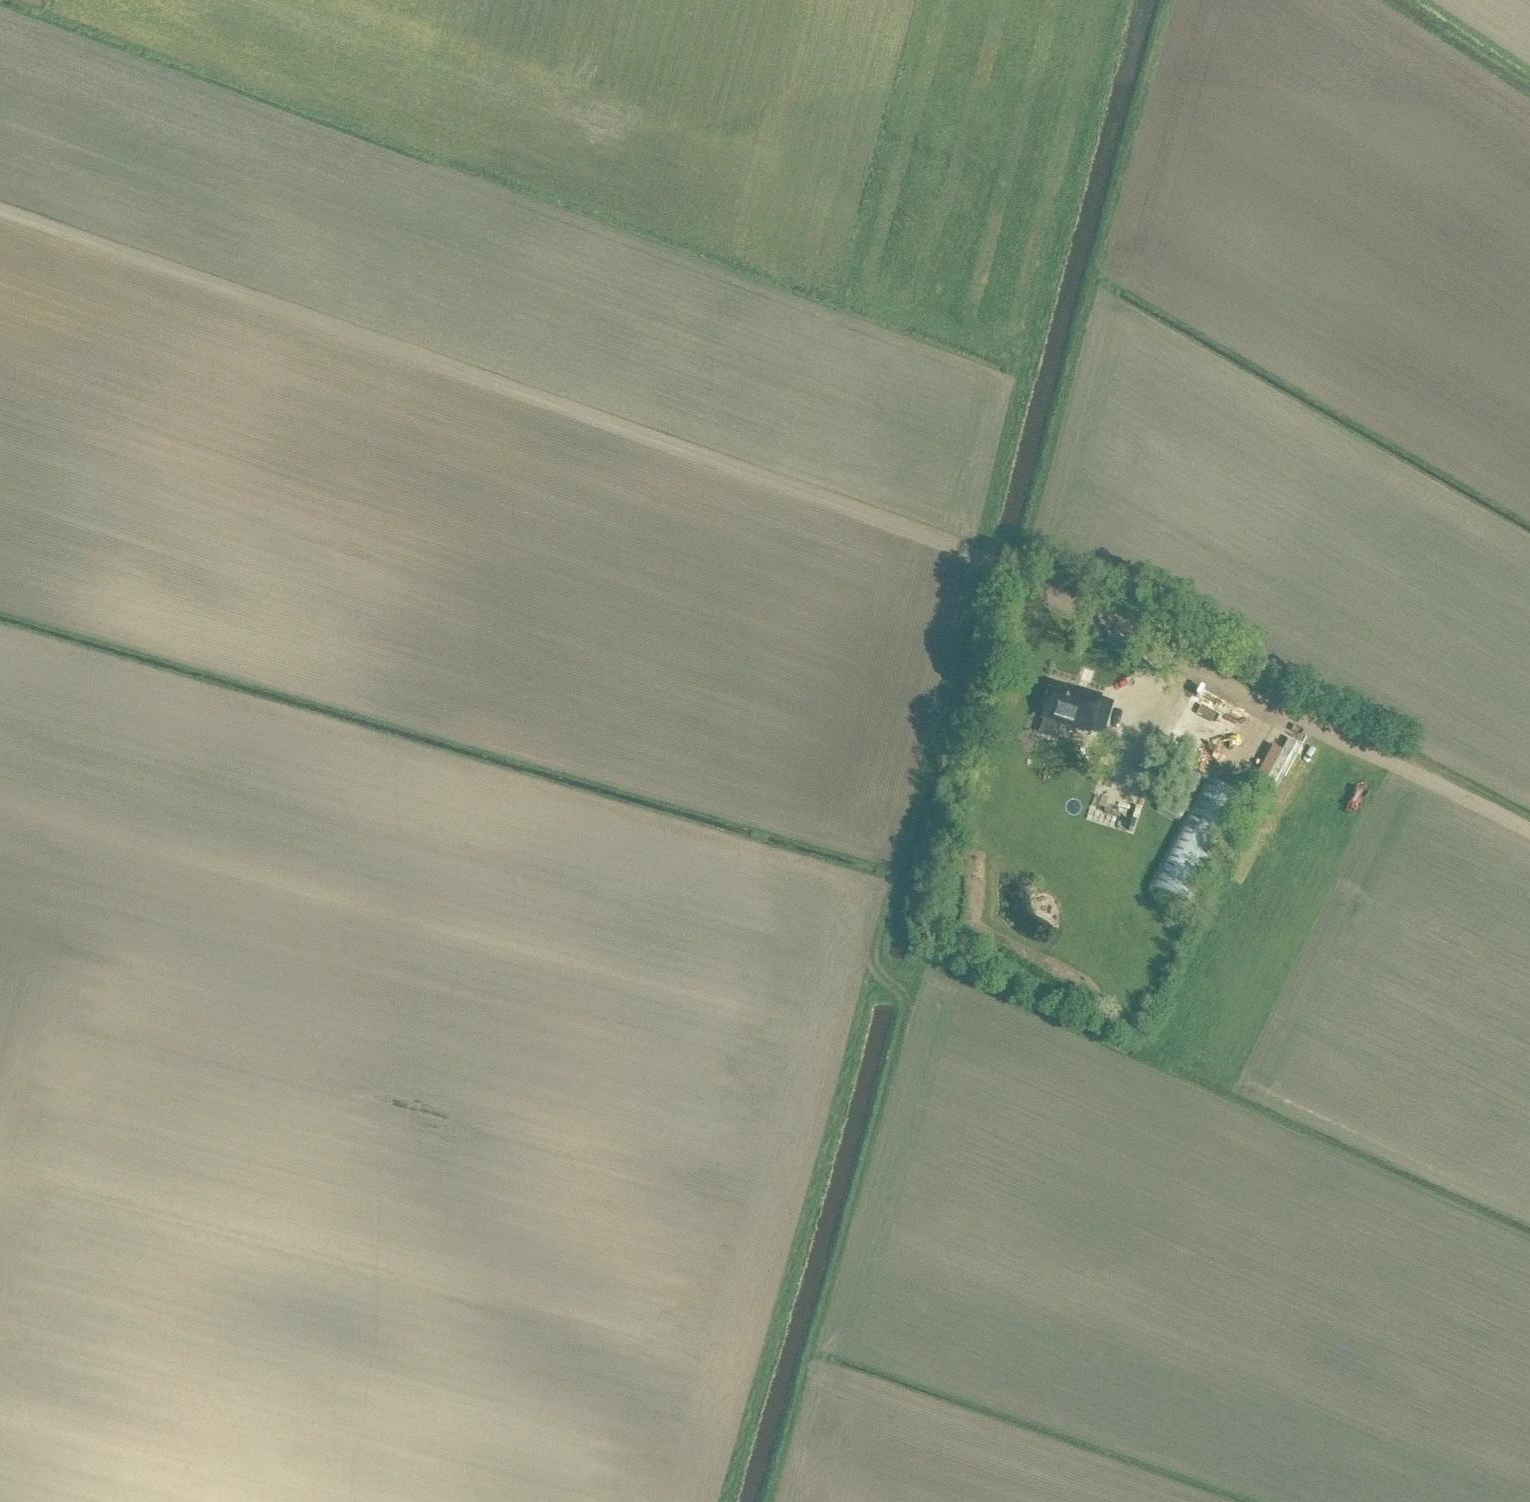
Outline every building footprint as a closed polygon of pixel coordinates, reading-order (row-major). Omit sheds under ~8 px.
[(1168,747),(1218,760),(1232,706),(1216,702),(1207,736),(1174,727),(1168,747)] [(1081,703),(1073,729),(1119,742),(1127,711),(1114,707),(1112,712),(1081,703)] [(1193,913),(1249,807),(1204,784),(1149,890),(1193,913)]
